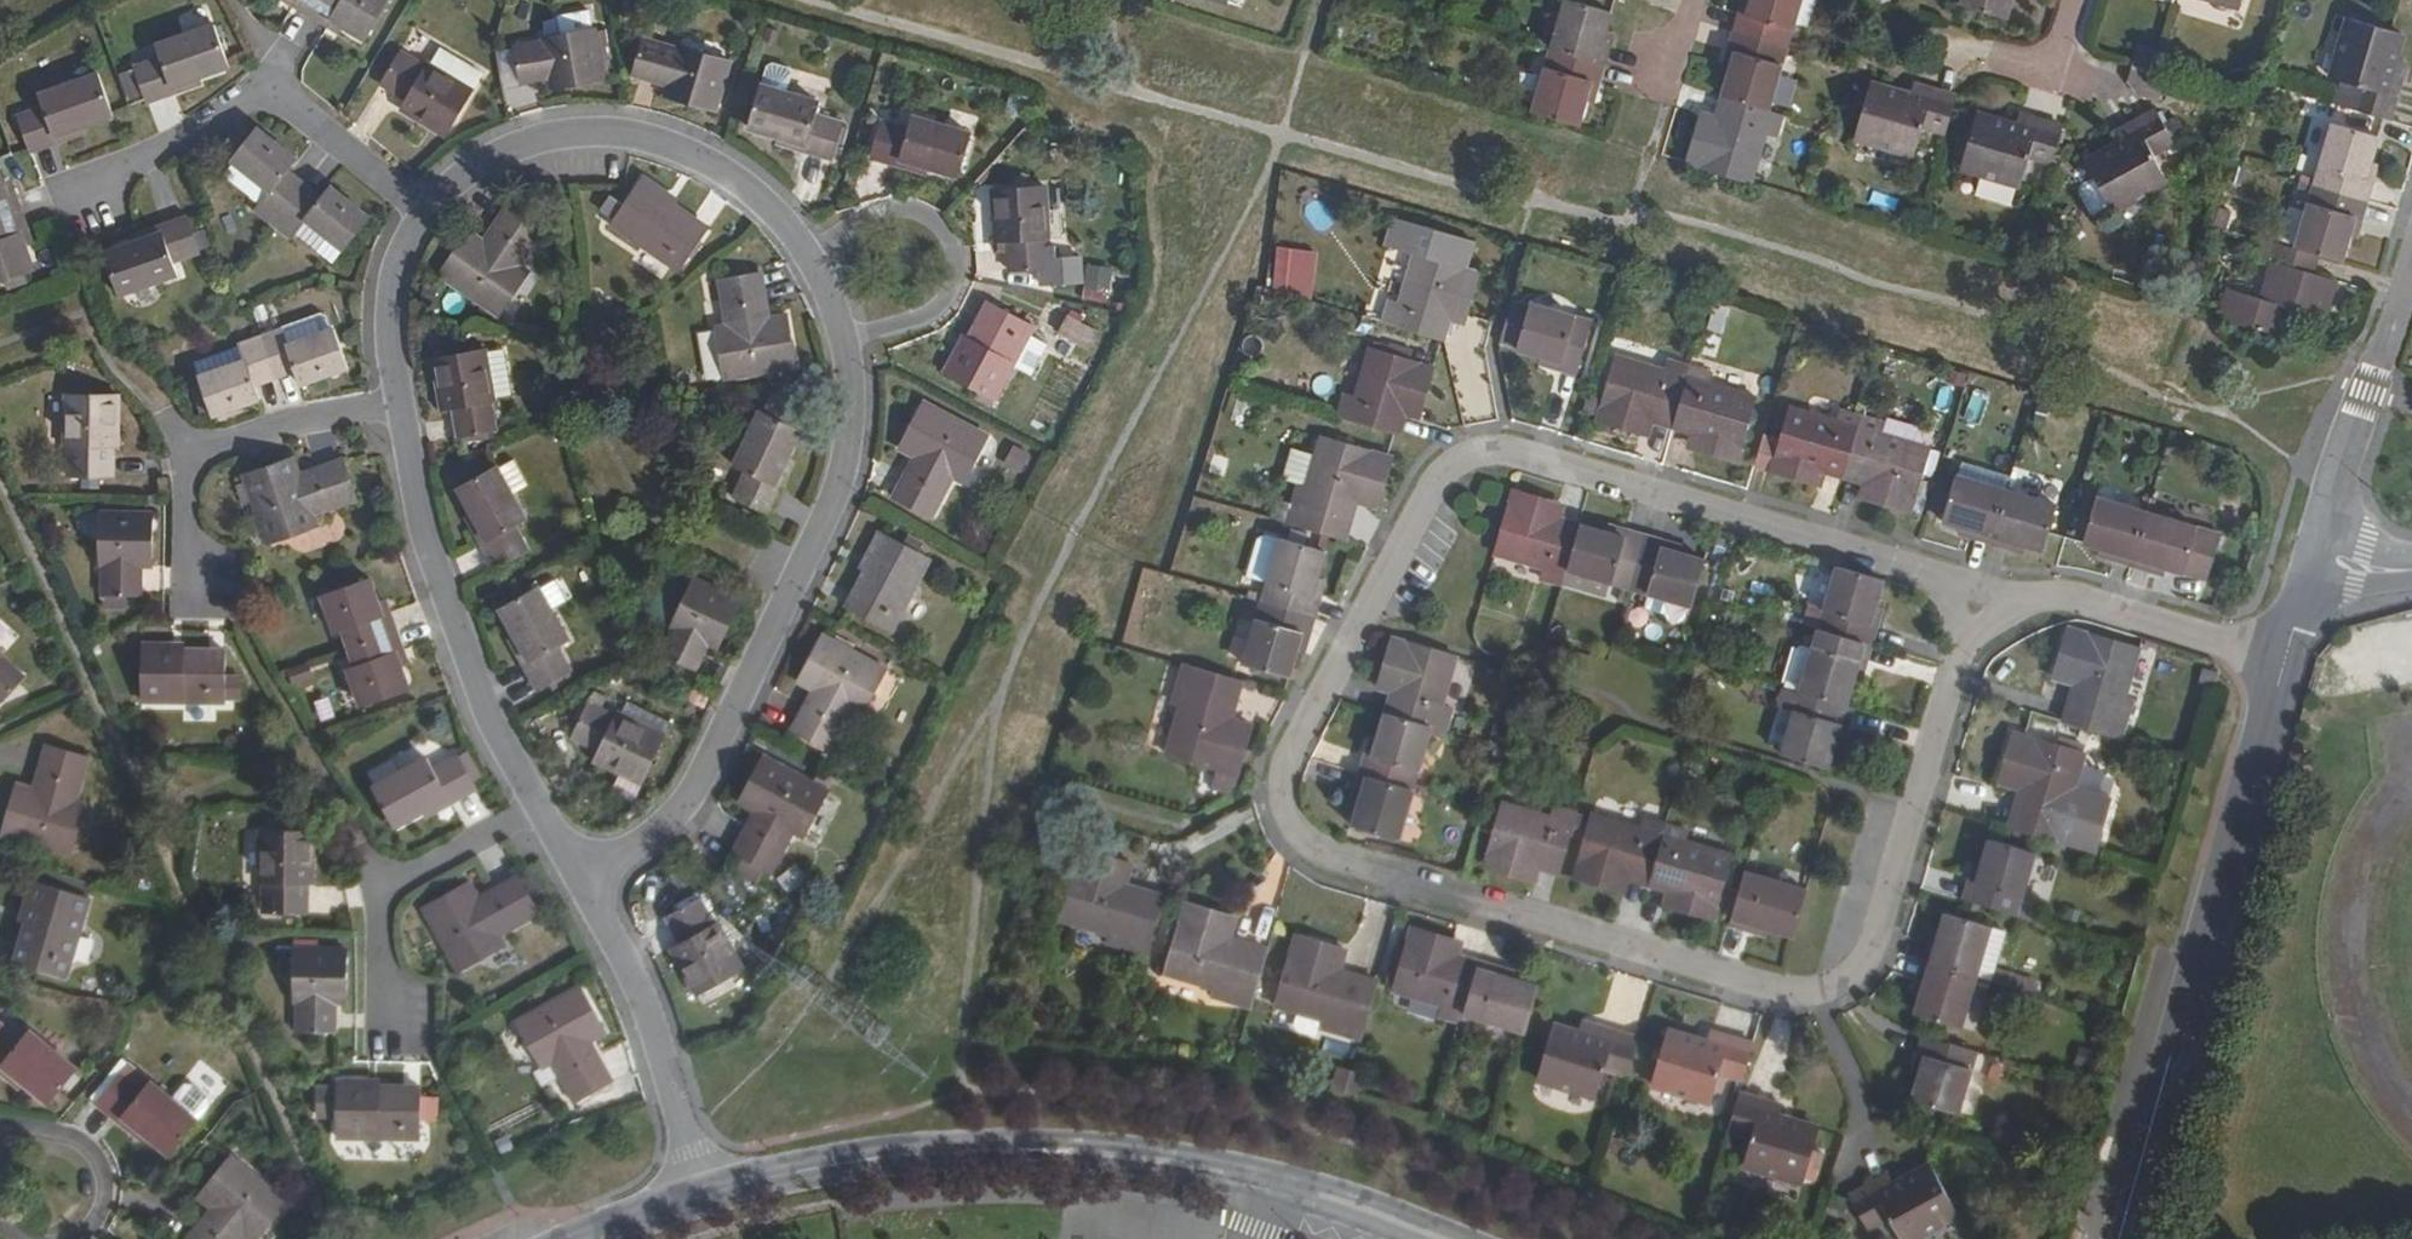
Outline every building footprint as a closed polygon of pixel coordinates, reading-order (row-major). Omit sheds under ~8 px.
[(319,0),(297,0),(293,6),(309,15),(319,0)] [(309,15),(326,25),(331,18),(344,25),(365,38),(388,0),(319,0),(309,15)] [(1594,61),(1601,36),(1595,34),(1601,7),(1576,0),(1556,0),(1542,46),(1594,61)] [(1740,32),(1792,48),(1805,0),(1750,0),(1740,32)] [(1964,7),(2010,20),(2016,0),(1966,0),(1964,7)] [(2245,15),(2249,0),(2194,0),(2245,15)] [(2198,17),(2223,25),(2227,11),(2202,3),(2198,17)] [(2391,71),(2395,56),(2402,29),(2345,12),(2326,74),(2357,83),(2350,109),(2389,120),(2402,74),(2391,71)] [(339,33),(344,25),(331,18),(326,25),(339,33)] [(552,77),(554,88),(604,79),(594,29),(546,38),(544,32),(512,38),(520,81),(552,77)] [(147,101),(172,92),(170,87),(200,75),(227,67),(214,32),(158,50),(156,41),(130,51),(147,101)] [(1792,48),(1740,32),(1728,69),(1734,71),(1726,96),(1728,96),(1774,111),(1792,48)] [(671,86),(669,94),(718,108),(732,60),(683,45),(684,42),(653,33),(641,77),(671,86)] [(1583,99),(1594,61),(1542,46),(1524,109),(1568,121),(1576,97),(1583,99)] [(403,111),(448,135),(473,89),(483,73),(438,47),(427,69),(400,54),(382,86),(409,100),(403,111)] [(2139,53),(2134,68),(2156,74),(2160,59),(2139,53)] [(2405,59),(2395,56),(2391,71),(2402,74),(2405,59)] [(772,68),(766,87),(787,93),(791,76),(790,69),(778,65),(772,68)] [(170,87),(172,92),(202,81),(200,75),(170,87)] [(13,103),(30,150),(56,140),(54,134),(111,113),(101,83),(43,103),(39,93),(13,103)] [(1929,126),(1950,132),(1960,98),(1914,85),(1910,96),(1870,84),(1855,135),(1918,154),(1929,126)] [(751,128),(785,138),(811,146),(809,151),(835,158),(843,124),(817,117),(822,103),(787,93),(766,87),(763,87),(751,128)] [(1774,111),(1728,96),(1718,126),(1707,123),(1696,164),(1759,183),(1772,133),(1781,136),(1787,115),(1774,111)] [(2170,138),(2153,108),(2113,130),(2117,140),(2082,160),(2110,208),(2166,176),(2149,151),(2170,138)] [(2056,162),(2067,128),(2020,115),(2016,127),(1977,114),(1961,167),(2025,185),(2034,156),(2056,162)] [(913,116),(908,131),(882,124),(872,159),(898,166),(900,159),(958,176),(970,134),(913,116)] [(2313,185),(2364,200),(2370,178),(2363,177),(2368,159),(2374,136),(2330,124),(2313,185)] [(273,222),(301,188),(284,174),(291,164),(254,135),(247,143),(237,135),(219,157),(230,167),(266,195),(256,208),(250,216),(267,230),(273,222)] [(811,146),(785,138),(784,143),(809,151),(811,146)] [(2375,161),(2368,159),(2363,177),(2370,178),(2375,161)] [(266,195),(230,167),(220,180),(256,208),(266,195)] [(23,211),(16,191),(7,195),(0,176),(0,219),(23,211)] [(609,223),(680,272),(710,231),(662,197),(665,191),(644,177),(623,206),(610,196),(602,208),(614,218),(609,223)] [(2359,220),(2364,200),(2313,185),(2294,247),(2316,254),(2338,261),(2345,235),(2351,218),(2359,220)] [(1046,238),(1042,186),(992,189),(995,242),(1005,242),(1007,268),(1044,267),(1042,239),(1046,238)] [(316,202),(301,188),(273,222),(291,239),(331,269),(366,224),(326,192),(316,202)] [(1047,188),(1048,232),(1065,231),(1064,188),(1047,188)] [(509,201),(488,228),(497,234),(489,243),(481,238),(467,227),(436,270),(497,313),(527,271),(516,263),(543,224),(509,201)] [(186,205),(156,216),(159,223),(130,232),(102,242),(118,286),(174,267),(170,256),(200,245),(186,205)] [(0,219),(0,296),(37,282),(20,235),(30,232),(23,211),(0,219)] [(136,222),(128,225),(130,232),(159,223),(156,216),(136,222)] [(2352,237),(2359,220),(2351,218),(2345,235),(2352,237)] [(291,239),(273,222),(267,230),(286,246),(291,239)] [(497,234),(488,228),(481,238),(489,243),(497,234)] [(2272,267),(2278,244),(2266,240),(2259,262),(2272,267)] [(2223,319),(2285,337),(2295,303),(2326,312),(2337,278),(2311,271),(2316,254),(2294,247),(2278,244),(2272,267),(2263,296),(2233,287),(2223,319)] [(1386,297),(1378,319),(1438,336),(1446,309),(1460,314),(1475,268),(1410,249),(1395,300),(1386,297)] [(1085,265),(1084,291),(1108,292),(1109,266),(1085,265)] [(787,316),(771,318),(760,320),(759,308),(769,308),(764,274),(721,281),(727,326),(716,328),(725,376),(796,365),(787,316)] [(1520,321),(1504,317),(1497,338),(1536,351),(1535,357),(1575,367),(1590,317),(1526,299),(1520,321)] [(1035,324),(990,301),(962,355),(956,352),(945,372),(997,399),(1035,324)] [(760,320),(771,318),(769,308),(759,308),(760,320)] [(1062,315),(1055,337),(1090,349),(1098,327),(1062,315)] [(281,325),(258,332),(273,374),(297,366),(300,378),(347,363),(334,326),(288,342),(281,325)] [(273,374),(258,332),(237,340),(242,357),(219,366),(198,373),(210,410),(259,393),(255,380),(273,374)] [(1331,388),(1324,409),(1383,426),(1392,398),(1408,402),(1420,359),(1358,340),(1343,391),(1331,388)] [(482,350),(492,400),(510,396),(499,347),(482,350)] [(198,373),(219,366),(215,350),(193,357),(198,373)] [(488,401),(492,400),(482,350),(435,358),(443,408),(454,406),(459,437),(494,431),(488,401)] [(1670,427),(1688,366),(1668,361),(1666,370),(1615,354),(1596,419),(1641,433),(1645,419),(1652,421),(1670,427)] [(1709,372),(1688,366),(1670,427),(1689,431),(1699,434),(1694,448),(1736,461),(1755,395),(1707,382),(1709,372)] [(106,444),(118,444),(118,394),(63,393),(62,443),(67,443),(67,473),(105,474),(106,444)] [(776,395),(767,414),(795,428),(804,409),(776,395)] [(901,447),(918,457),(926,461),(922,470),(913,465),(896,497),(933,517),(953,476),(965,482),(989,437),(925,403),(901,447)] [(1778,441),(1760,437),(1751,467),(1812,485),(1817,470),(1823,472),(1843,478),(1861,416),(1841,411),(1838,419),(1788,406),(1778,441)] [(766,514),(778,491),(777,489),(773,487),(785,463),(800,430),(795,428),(767,414),(761,412),(733,469),(744,475),(733,498),(766,514)] [(1880,422),(1861,416),(1843,478),(1861,483),(1870,486),(1866,501),(1910,513),(1929,447),(1878,433),(1880,422)] [(1645,419),(1641,433),(1647,435),(1652,421),(1645,419)] [(1287,477),(1275,517),(1336,534),(1348,490),(1365,494),(1377,451),(1308,431),(1293,479),(1287,477)] [(1686,446),(1694,448),(1699,434),(1689,431),(1686,446)] [(1012,444),(1000,464),(1019,475),(1031,455),(1012,444)] [(926,461),(918,457),(913,465),(922,470),(926,461)] [(340,461),(308,472),(311,482),(301,486),(298,476),(292,460),(244,478),(270,545),(317,528),(312,517),(355,501),(340,461)] [(1961,461),(1957,473),(2005,487),(2009,474),(1961,461)] [(498,469),(512,493),(525,486),(510,462),(498,469)] [(777,489),(778,491),(790,465),(785,463),(773,487),(777,489)] [(525,517),(512,493),(498,469),(496,467),(458,487),(487,538),(482,541),(497,567),(529,549),(513,524),(525,517)] [(1817,470),(1812,485),(1819,487),(1823,472),(1817,470)] [(311,482),(308,472),(298,476),(301,486),(311,482)] [(1954,480),(1938,476),(1929,504),(1946,509),(1942,519),(1966,526),(1964,530),(1990,538),(2005,487),(1957,473),(1956,473),(1954,480)] [(1856,498),(1866,501),(1870,486),(1861,483),(1856,498)] [(1564,569),(1577,523),(1552,516),(1544,513),(1549,497),(1511,486),(1491,552),(1542,567),(1539,577),(1560,583),(1564,569)] [(2005,487),(1990,538),(2019,546),(2021,541),(2040,547),(2055,502),(2005,487)] [(1365,494),(1348,490),(1346,498),(1362,502),(1365,494)] [(1544,513),(1552,516),(1556,499),(1549,497),(1544,513)] [(2130,563),(2145,513),(2095,498),(2082,542),(2106,549),(2104,555),(2130,563)] [(104,595),(108,595),(130,595),(141,595),(143,564),(155,565),(156,512),(103,512),(102,562),(105,562),(104,595)] [(2208,532),(2145,513),(2130,563),(2159,572),(2160,566),(2194,575),(2208,532)] [(1626,587),(1642,534),(1623,529),(1622,535),(1603,530),(1601,529),(1577,523),(1564,569),(1626,587)] [(1622,535),(1623,529),(1605,524),(1603,530),(1622,535)] [(1238,593),(1292,609),(1298,590),(1292,588),(1296,569),(1297,566),(1304,544),(1257,531),(1243,573),(1238,593)] [(929,558),(881,533),(870,554),(874,557),(847,608),(892,631),(929,558)] [(1686,604),(1689,604),(1701,559),(1659,546),(1661,539),(1642,534),(1626,587),(1644,592),(1640,607),(1661,612),(1665,620),(1674,622),(1682,619),(1686,604)] [(1679,544),(1661,539),(1659,546),(1677,552),(1679,544)] [(1862,596),(1868,574),(1822,561),(1803,624),(1857,640),(1869,598),(1862,596)] [(1296,569),(1292,588),(1298,590),(1303,571),(1296,569)] [(664,652),(696,668),(709,642),(718,645),(740,601),(694,579),(673,624),(675,626),(664,652)] [(349,648),(399,630),(393,612),(382,616),(369,580),(321,597),(334,633),(342,629),(349,648)] [(542,589),(556,613),(568,606),(554,582),(542,589)] [(569,639),(556,613),(542,589),(541,587),(503,609),(531,659),(526,662),(541,688),(572,672),(559,645),(569,639)] [(1286,627),(1292,609),(1238,593),(1219,654),(1267,668),(1274,643),(1279,625),(1286,627)] [(130,595),(108,595),(107,608),(129,608),(130,595)] [(1845,679),(1857,640),(1803,624),(1785,686),(1831,700),(1838,677),(1845,679)] [(1286,627),(1279,625),(1274,643),(1281,646),(1286,627)] [(2056,717),(2117,735),(2128,697),(2120,694),(2135,645),(2065,625),(2053,669),(2070,674),(2056,717)] [(406,651),(399,630),(349,648),(356,667),(348,671),(361,706),(408,689),(396,655),(406,651)] [(1453,655),(1388,636),(1375,679),(1391,683),(1388,692),(1383,711),(1432,726),(1443,729),(1450,706),(1439,704),(1453,655)] [(796,682),(812,691),(823,695),(817,705),(807,700),(791,731),(827,750),(848,711),(859,716),(882,671),(818,638),(796,682)] [(228,675),(228,651),(166,650),(166,645),(143,645),(142,700),(226,702),(227,694),(243,694),(243,675),(228,675)] [(0,652),(0,703),(23,677),(1,657),(4,655),(0,652)] [(308,662),(291,668),(295,681),(313,674),(308,662)] [(1224,723),(1236,680),(1177,663),(1167,699),(1174,702),(1160,750),(1230,772),(1242,728),(1224,723)] [(1391,683),(1375,679),(1373,687),(1388,692),(1391,683)] [(1827,740),(1838,701),(1831,700),(1785,686),(1769,682),(1763,700),(1780,705),(1766,748),(1814,761),(1821,739),(1827,740)] [(823,695),(812,691),(807,700),(817,705),(823,695)] [(617,716),(662,739),(670,724),(624,702),(617,716)] [(641,785),(662,739),(617,716),(615,720),(588,706),(572,738),(598,752),(594,761),(641,785)] [(1432,726),(1383,711),(1375,734),(1370,733),(1358,772),(1413,788),(1432,726)] [(2007,822),(2067,840),(2077,801),(2070,799),(2083,750),(2014,730),(2002,774),(2018,779),(2007,822)] [(43,794),(33,792),(16,787),(4,834),(72,853),(85,807),(74,803),(86,757),(47,747),(37,781),(45,784),(43,794)] [(374,791),(394,827),(445,800),(448,806),(476,791),(458,759),(432,773),(427,763),(374,791)] [(738,806),(753,813),(764,819),(759,827),(749,821),(732,853),(768,871),(788,830),(801,837),(825,791),(764,759),(738,806)] [(1413,788),(1358,772),(1351,797),(1358,799),(1351,822),(1398,835),(1413,788)] [(37,781),(33,792),(43,794),(45,784),(37,781)] [(1541,866),(1557,871),(1576,810),(1558,805),(1554,816),(1503,801),(1485,865),(1528,878),(1533,864),(1541,866)] [(764,819),(753,813),(749,821),(759,827),(764,819)] [(1629,878),(1647,884),(1664,824),(1645,818),(1642,830),(1591,815),(1572,880),(1616,893),(1621,876),(1629,878)] [(1664,824),(1647,884),(1665,889),(1675,892),(1671,909),(1713,920),(1732,855),(1682,843),(1686,829),(1664,824)] [(264,910),(301,911),(302,882),(311,882),(312,831),(260,830),(259,882),(264,882),(264,910)] [(1966,899),(2019,915),(2038,851),(1991,838),(1983,860),(1978,858),(1966,899)] [(1106,943),(1144,954),(1161,895),(1119,883),(1109,880),(1115,861),(1082,851),(1060,921),(1109,936),(1106,943)] [(1124,863),(1115,861),(1109,880),(1119,883),(1124,863)] [(1537,881),(1541,866),(1533,864),(1528,878),(1537,881)] [(1768,927),(1793,935),(1807,886),(1744,867),(1728,921),(1767,932),(1768,927)] [(520,875),(492,891),(497,900),(485,906),(480,898),(471,883),(427,907),(461,969),(506,945),(499,933),(540,911),(520,875)] [(1624,896),(1629,878),(1621,876),(1616,893),(1624,896)] [(19,962),(66,977),(87,898),(35,882),(29,905),(34,907),(19,962)] [(1675,892),(1665,889),(1661,906),(1671,909),(1675,892)] [(497,900),(492,891),(480,898),(485,906),(497,900)] [(1213,991),(1249,1002),(1268,942),(1225,929),(1217,927),(1222,909),(1187,899),(1168,971),(1215,985),(1213,991)] [(672,952),(698,997),(743,971),(716,926),(712,928),(697,903),(665,921),(680,948),(672,952)] [(1229,912),(1222,909),(1217,927),(1225,929),(1229,912)] [(1936,936),(1928,963),(1979,978),(1994,924),(1950,911),(1944,937),(1936,936)] [(1979,978),(1993,982),(2008,928),(1994,924),(1979,978)] [(1459,1021),(1477,961),(1449,953),(1453,939),(1413,926),(1395,991),(1444,1007),(1441,1017),(1458,1023),(1459,1021)] [(1360,1034),(1377,973),(1335,960),(1325,957),(1331,939),(1298,930),(1276,1001),(1324,1017),(1323,1023),(1360,1034)] [(1325,957),(1335,960),(1340,943),(1331,939),(1325,957)] [(1453,939),(1449,953),(1457,955),(1461,941),(1453,939)] [(299,1032),(335,1032),(336,1002),(347,1002),(348,949),(297,948),(295,1000),(299,1000),(299,1032)] [(1517,972),(1477,961),(1459,1021),(1466,1024),(1468,1015),(1526,1031),(1539,985),(1516,979),(1517,972)] [(1979,978),(1928,963),(1921,987),(1927,989),(1920,1012),(1966,1025),(1979,978)] [(2007,986),(2029,992),(2031,982),(2010,975),(2007,986)] [(611,1080),(593,1048),(585,1053),(579,1043),(588,1039),(606,1029),(580,985),(518,1021),(541,1065),(553,1059),(576,1099),(611,1080)] [(1607,1070),(1628,1077),(1640,1036),(1596,1024),(1592,1039),(1552,1026),(1536,1079),(1599,1098),(1607,1070)] [(0,1027),(0,1068),(3,1065),(49,1102),(76,1070),(29,1033),(20,1043),(0,1027)] [(1742,1081),(1753,1040),(1710,1027),(1705,1043),(1664,1031),(1649,1082),(1711,1101),(1719,1074),(1742,1081)] [(1959,1111),(1978,1051),(1927,1036),(1916,1074),(1921,1075),(1916,1098),(1959,1111)] [(585,1053),(593,1048),(588,1039),(579,1043),(585,1053)] [(1335,1063),(1327,1089),(1342,1093),(1350,1067),(1335,1063)] [(1350,1067),(1342,1093),(1354,1096),(1361,1071),(1350,1067)] [(141,1093),(118,1076),(97,1103),(119,1121),(122,1117),(169,1153),(196,1119),(150,1082),(141,1093)] [(420,1086),(338,1084),(337,1135),(420,1137),(420,1086)] [(1739,1089),(1727,1130),(1752,1137),(1744,1164),(1806,1183),(1820,1130),(1780,1119),(1784,1104),(1739,1089)] [(212,1207),(219,1211),(211,1221),(205,1216),(188,1238),(241,1238),(246,1233),(254,1238),(257,1238),(287,1204),(230,1157),(200,1195),(212,1207)] [(1961,1210),(1935,1165),(1901,1185),(1892,1171),(1851,1192),(1870,1227),(1888,1217),(1898,1236),(1900,1238),(1909,1238),(1961,1210)] [(219,1211),(212,1207),(205,1216),(211,1221),(219,1211)]
